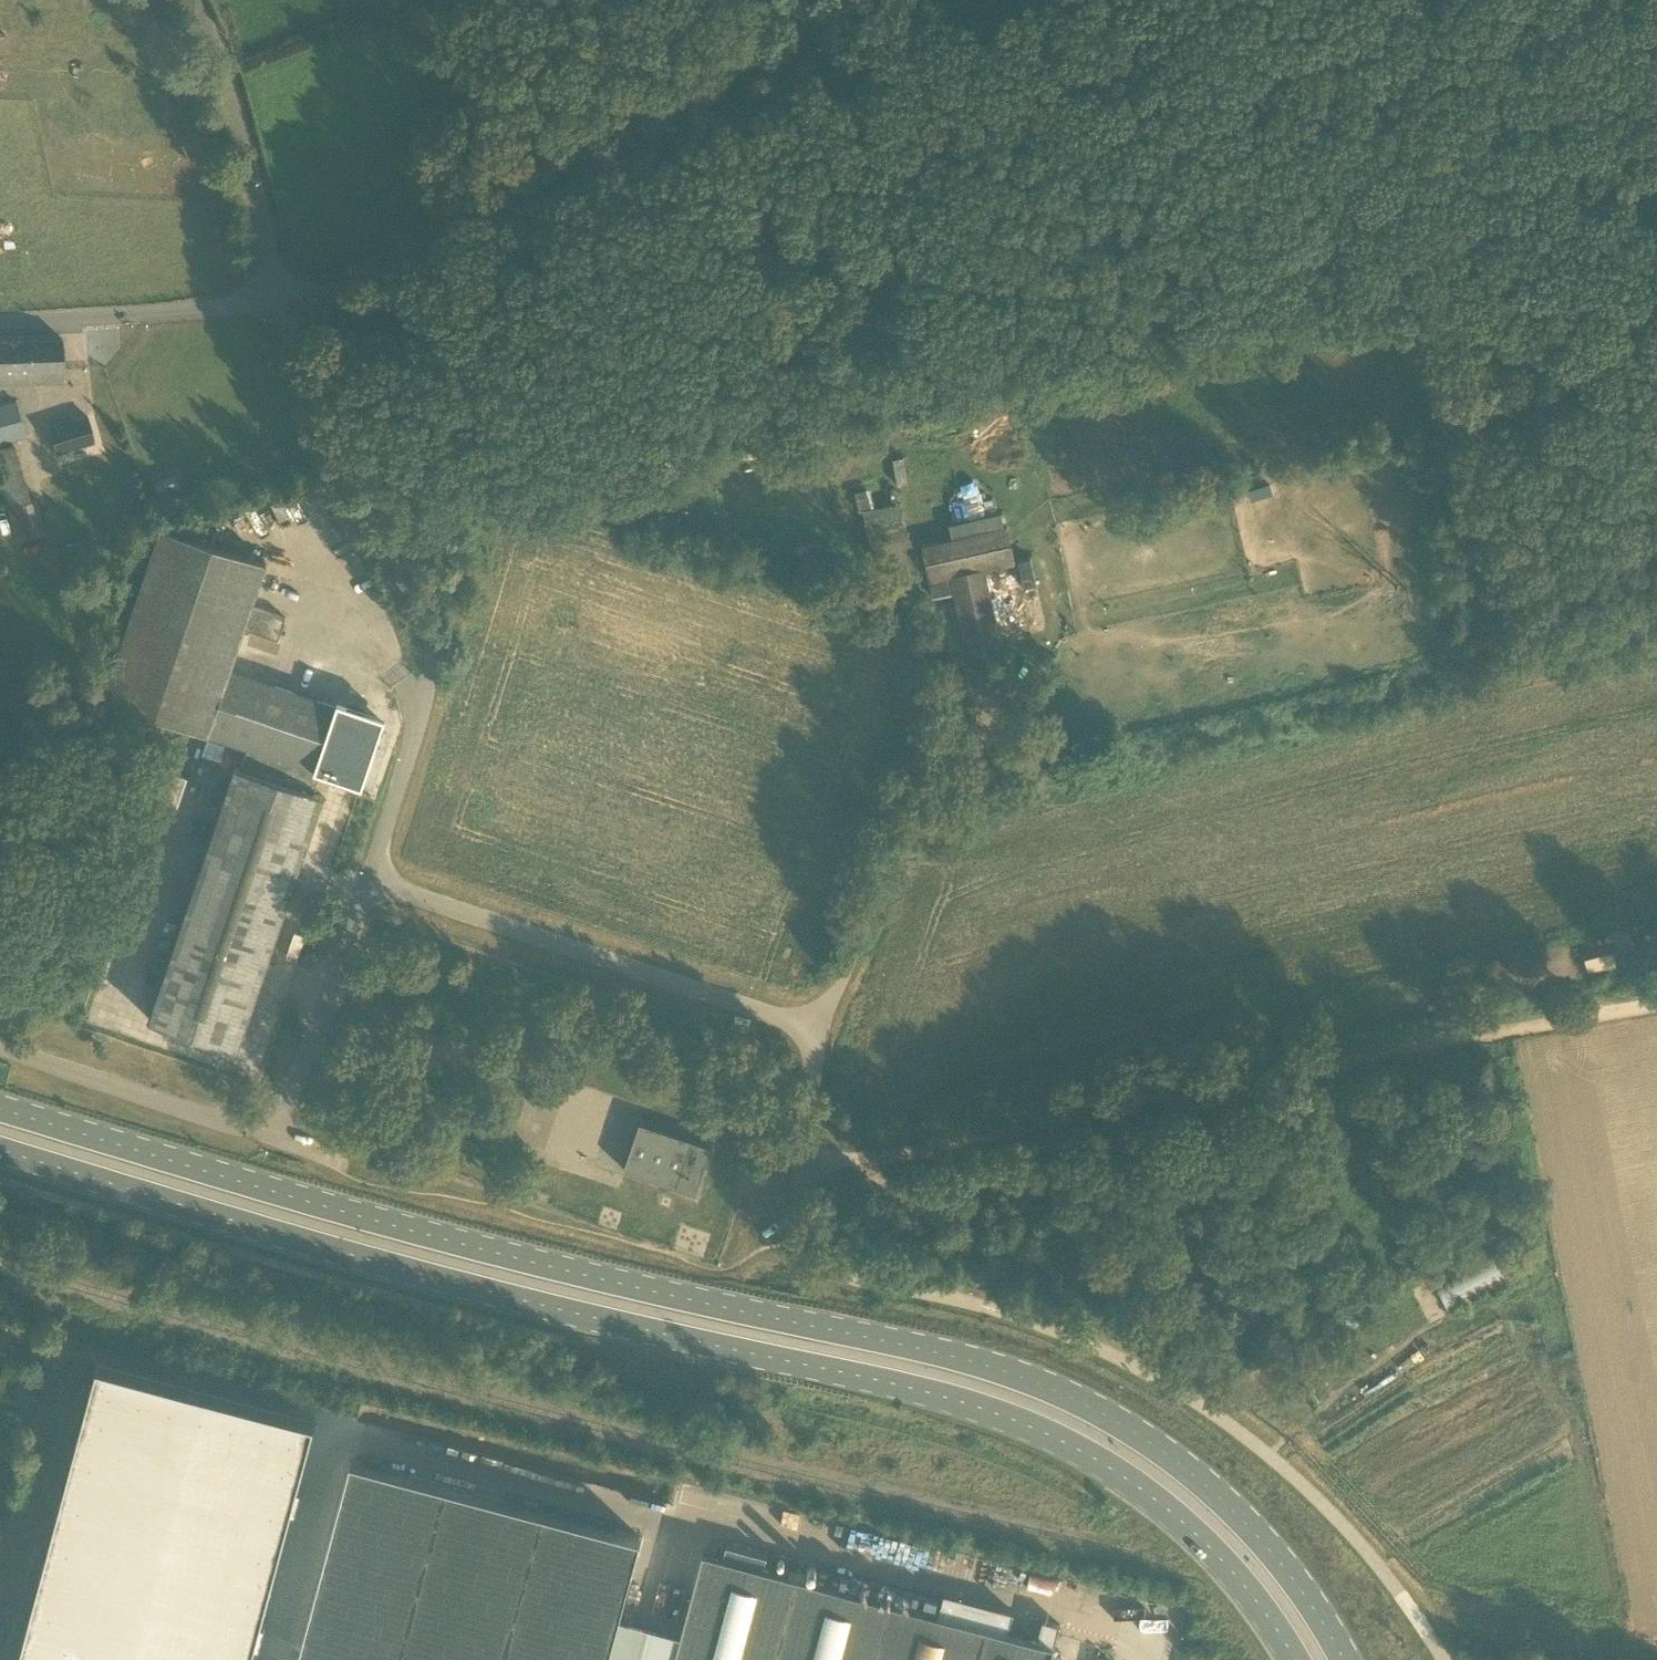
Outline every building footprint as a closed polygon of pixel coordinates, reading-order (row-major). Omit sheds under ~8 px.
[(64,369),(63,339),(0,341),(0,383),(64,381),(64,369)] [(15,440),(27,435),(16,401),(0,406),(0,444),(15,440)] [(86,409),(45,424),(54,451),(81,441),(87,457),(101,452),(86,409)] [(896,485),(907,482),(901,456),(891,459),(896,485)] [(154,481),(160,499),(183,491),(177,473),(154,481)] [(16,541),(41,534),(31,502),(7,509),(16,541)] [(902,502),(863,511),(873,554),(912,545),(902,502)] [(987,569),(1016,562),(1007,526),(921,546),(929,582),(933,599),(953,594),(968,658),(1002,650),(1000,641),(1031,634),(1016,570),(988,576),(987,569)] [(250,748),(248,754),(243,769),(236,766),(150,1019),(238,1049),(324,796),(314,793),(321,772),(358,785),(380,720),(231,669),(245,628),(279,639),(286,617),(253,606),(268,563),(162,527),(104,698),(250,748)] [(87,554),(83,541),(67,545),(71,558),(87,554)] [(919,627),(931,626),(928,598),(916,600),(919,627)] [(350,1077),(355,1062),(345,1059),(340,1073),(350,1077)] [(712,1147),(641,1122),(624,1170),(696,1194),(712,1147)] [(1525,1274),(1523,1270),(1533,1265),(1519,1238),(1434,1283),(1450,1314),(1525,1274)] [(15,1659),(251,1659),(314,1417),(97,1358),(15,1659)] [(298,1659),(608,1659),(641,1537),(352,1459),(298,1659)] [(1055,1648),(1054,1647),(1060,1624),(1043,1620),(1037,1643),(1008,1635),(1014,1612),(944,1594),(939,1616),(764,1569),(767,1556),(727,1545),(723,1558),(705,1553),(683,1637),(657,1631),(650,1659),(1052,1659),(1055,1648)]
